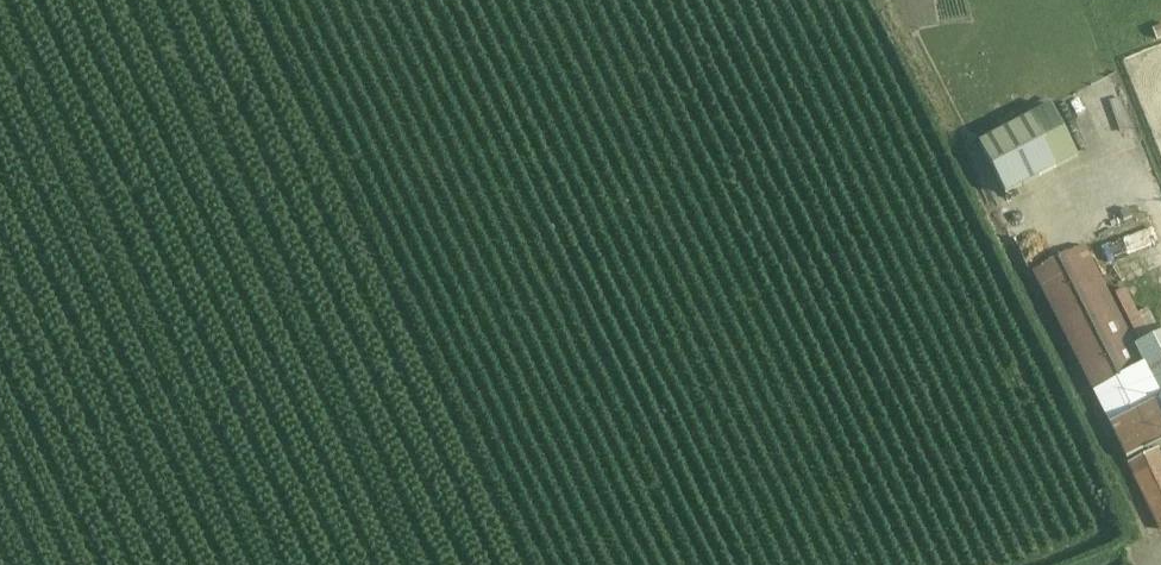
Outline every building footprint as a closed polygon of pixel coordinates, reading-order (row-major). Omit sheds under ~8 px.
[(1152,31),(1157,41),(1160,39),(1160,27),(1152,31)] [(1006,195),(1056,168),(1077,158),(1051,107),(979,144),(1006,195)] [(1036,272),(1036,275),(1160,529),(1160,449),(1158,442),(1160,441),(1160,330),(1150,309),(1139,313),(1128,290),(1115,298),(1141,345),(1136,348),(1084,247),(1036,272)]
